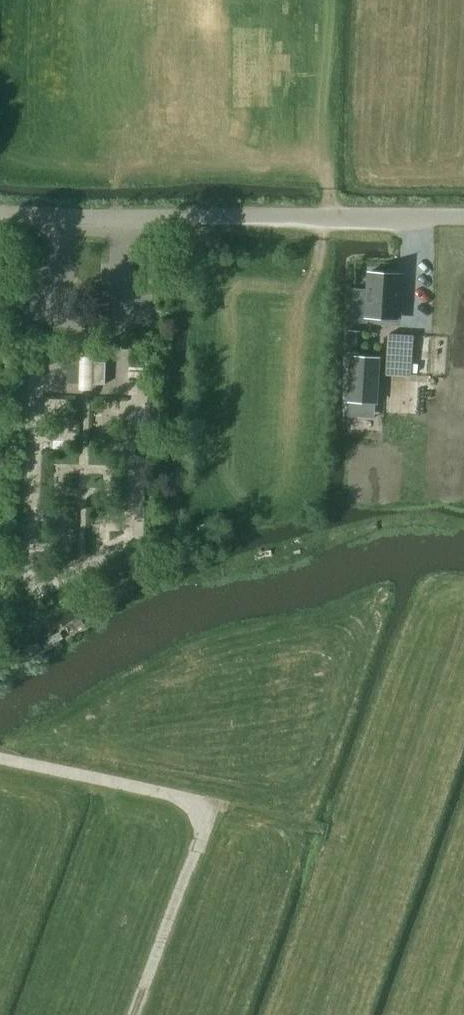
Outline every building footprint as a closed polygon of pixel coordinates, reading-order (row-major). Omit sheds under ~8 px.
[(368,272),(365,316),(366,316),(398,318),(399,294),(400,274),(368,272)] [(348,331),(347,353),(358,354),(360,332),(348,331)] [(389,333),(386,374),(411,375),(413,336),(413,335),(389,333)] [(351,356),(348,401),(349,401),(375,402),(376,402),(379,358),(351,356)] [(80,382),(80,361),(67,361),(67,382),(80,382)] [(104,383),(105,362),(92,362),(91,383),(104,383)]
